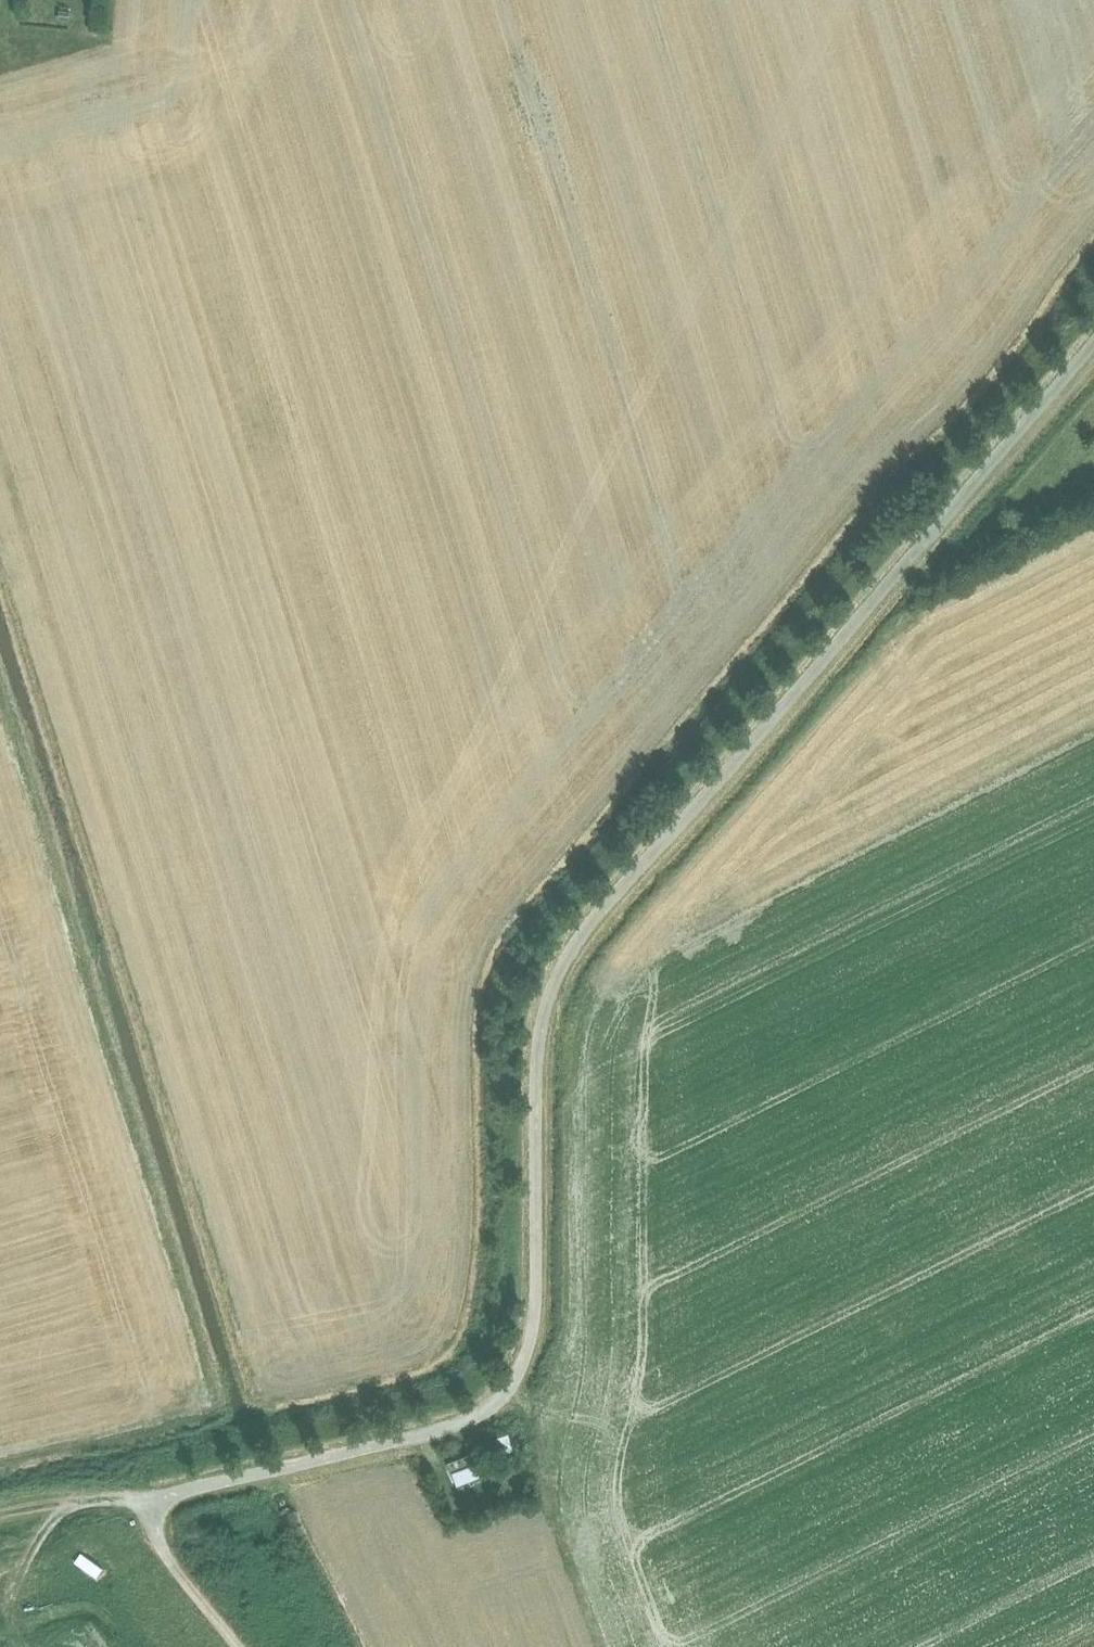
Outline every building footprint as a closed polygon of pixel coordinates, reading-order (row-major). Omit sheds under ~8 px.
[(60,10),(59,20),(69,21),(70,12),(60,10)] [(413,1456),(445,1530),(540,1499),(514,1421),(413,1456)]
